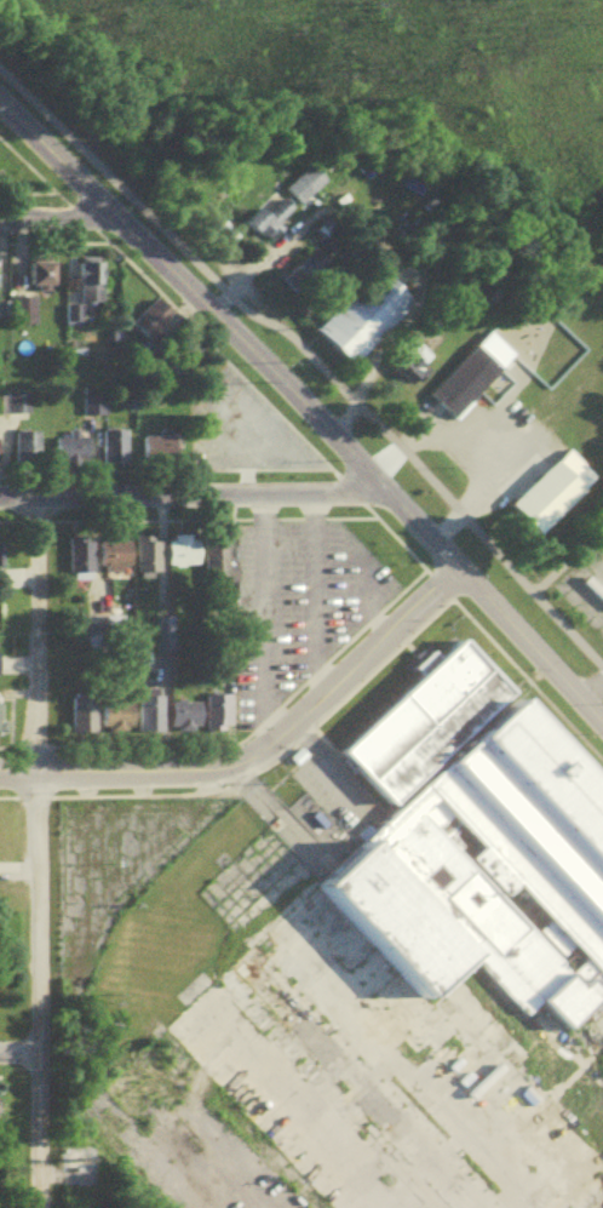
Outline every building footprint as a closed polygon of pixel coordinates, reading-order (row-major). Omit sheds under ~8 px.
[(306,161),(280,185),(295,201),(322,177),(306,161)] [(329,185),(313,169),(287,195),(303,210),(329,185)] [(289,205),(271,221),(280,228),(265,241),(243,218),(275,189),(289,205)] [(312,325),(350,361),(413,297),(375,261),(312,325)] [(106,307),(106,267),(79,267),(80,307),(106,307)] [(58,292),(58,268),(11,268),(11,292),(58,292)] [(15,302),(15,331),(38,331),(38,302),(15,302)] [(179,332),(167,305),(137,320),(149,346),(179,332)] [(486,328),(425,390),(452,416),(512,354),(486,328)] [(31,399),(9,399),(9,419),(31,419),(31,399)] [(84,419),(101,419),(101,405),(84,405),(84,419)] [(128,467),(128,436),(104,436),(104,467),(128,467)] [(42,437),(16,437),(16,466),(42,466),(42,437)] [(56,443),(56,465),(90,465),(90,443),(56,443)] [(143,463),(180,463),(180,443),(143,443),(143,463)] [(504,504),(535,534),(591,475),(559,445),(504,504)] [(162,580),(162,543),(139,543),(139,580),(162,580)] [(102,545),(101,572),(133,572),(134,546),(102,545)] [(169,571),(202,571),(202,547),(169,547),(169,571)] [(232,551),(208,551),(208,588),(232,588),(232,551)] [(95,585),(95,552),(73,552),(73,585),(95,585)] [(175,656),(175,621),(157,621),(157,656),(175,656)] [(69,622),(69,642),(87,642),(87,654),(105,654),(105,622),(69,622)] [(460,626),(602,778),(602,992),(568,1025),(538,992),(521,1008),(472,957),(435,992),(323,874),(394,806),(339,748),(418,672),(409,663),(430,643),(436,649),(460,626)] [(166,738),(166,687),(142,687),(142,738),(166,738)] [(234,700),(211,700),(211,737),(234,737),(234,700)] [(98,739),(98,708),(76,708),(76,739),(98,739)] [(136,737),(136,708),(104,708),(104,737),(136,737)] [(173,736),(205,736),(205,708),(173,708),(173,736)]
